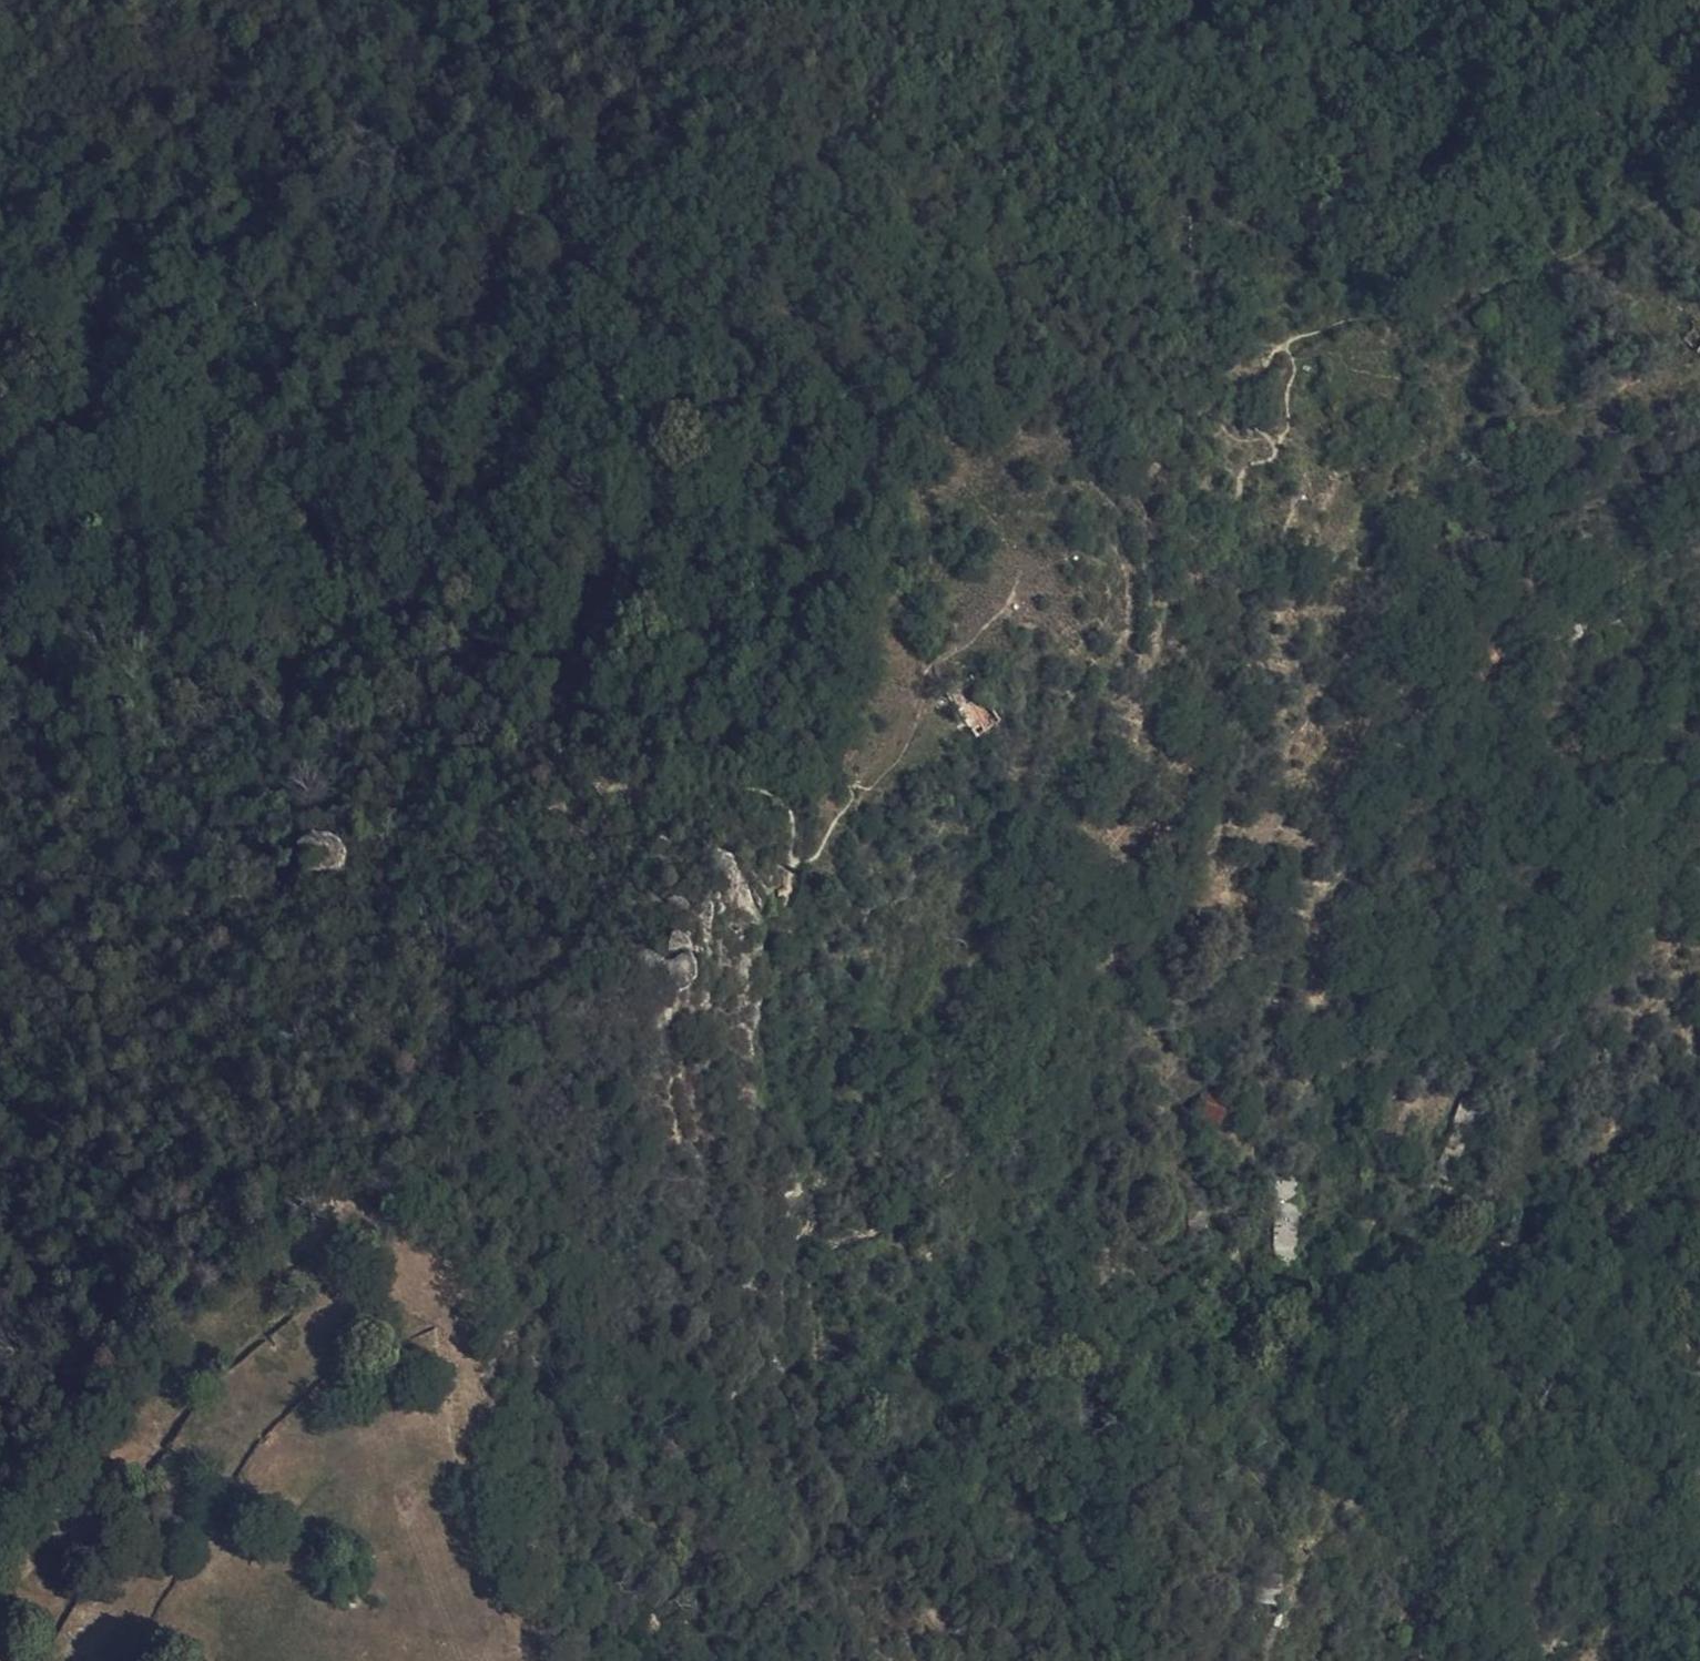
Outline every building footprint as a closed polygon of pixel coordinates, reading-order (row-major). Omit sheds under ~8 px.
[(977,718),(966,698),(959,689),(935,705),(953,733),(977,718)] [(1192,1112),(1218,1127),(1230,1106),(1204,1091),(1192,1112)] [(1293,1178),(1270,1178),(1270,1246),(1293,1245),(1293,1178)] [(1265,1564),(1266,1545),(1252,1544),(1252,1563),(1265,1564)] [(1251,1580),(1248,1609),(1268,1613),(1272,1583),(1251,1580)]
